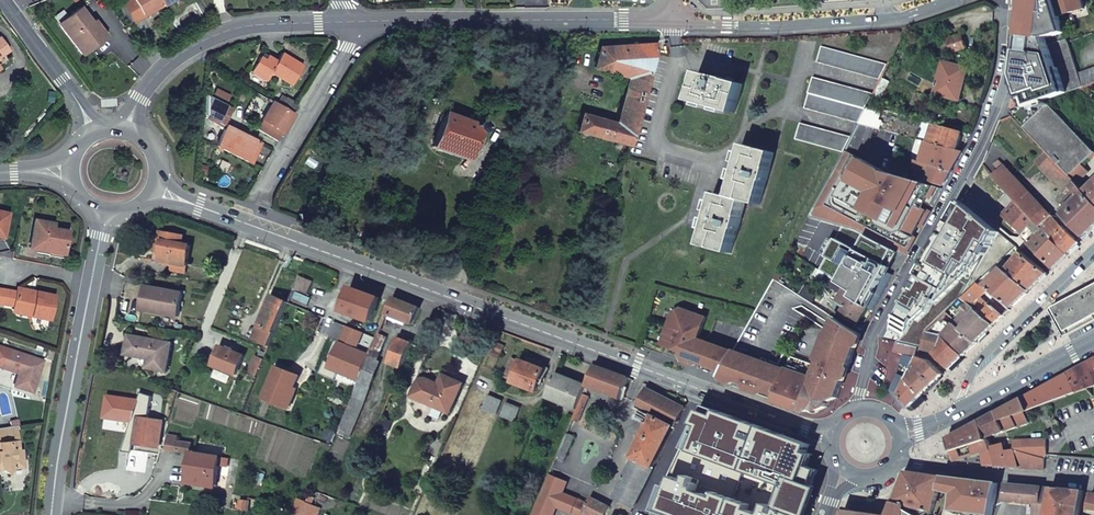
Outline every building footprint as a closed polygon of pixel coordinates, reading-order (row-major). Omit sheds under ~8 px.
[(134,0),(126,0),(122,3),(134,22),(144,17),(142,14),(134,0)] [(142,14),(162,3),(163,6),(174,0),(134,0),(142,14)] [(1062,16),(1074,12),(1085,9),(1082,0),(1057,0),(1062,16)] [(142,14),(144,17),(163,6),(162,3),(142,14)] [(80,8),(58,24),(82,54),(99,41),(98,39),(104,34),(97,24),(94,26),(80,8)] [(1074,12),(1062,16),(1065,26),(1077,22),(1074,12)] [(11,51),(2,38),(0,39),(0,60),(11,51)] [(600,47),(599,49),(594,67),(629,77),(620,109),(639,113),(658,43),(600,47)] [(880,79),(887,65),(822,47),(818,62),(880,79)] [(291,84),(302,66),(282,53),(277,61),(267,56),(265,60),(260,56),(250,71),(266,81),(271,72),(291,84)] [(969,70),(944,63),(939,84),(938,83),(937,87),(938,87),(936,95),(961,102),(963,91),(967,91),(969,84),(966,83),(969,70)] [(1085,86),(1093,83),(1093,68),(1081,73),(1085,86)] [(715,76),(699,72),(691,101),(735,113),(743,84),(728,79),(715,75),(715,76)] [(866,106),(872,94),(814,77),(806,107),(858,122),(866,106)] [(207,96),(205,116),(223,124),(231,108),(207,96)] [(286,98),(281,106),(291,112),(296,103),(286,98)] [(1052,105),(1047,100),(1033,104),(1041,114),(1052,105)] [(291,112),(281,106),(273,101),(257,128),(278,140),(283,132),(294,114),(291,112)] [(876,109),(866,106),(858,122),(857,123),(867,126),(876,109)] [(620,109),(616,124),(581,115),(577,131),(630,146),(639,113),(620,109)] [(469,142),(474,144),(480,128),(482,129),(484,126),(484,124),(482,122),(479,122),(477,124),(444,112),(432,146),(463,157),(469,142)] [(843,152),(850,137),(801,124),(797,139),(843,152)] [(226,125),(216,146),(251,164),(261,143),(238,131),(226,125)] [(947,129),(934,125),(929,143),(957,150),(963,132),(947,128),(947,129)] [(952,171),(963,152),(957,150),(929,143),(927,142),(921,163),(952,171)] [(745,145),(738,170),(735,180),(730,197),(717,193),(710,219),(707,230),(703,245),(731,253),(738,229),(739,229),(742,217),(741,217),(746,201),(760,205),(766,181),(767,181),(770,169),(769,169),(774,153),(745,145)] [(1091,146),(1086,151),(1093,162),(1093,149),(1091,146)] [(1086,237),(1093,229),(1093,200),(1086,192),(1069,174),(1049,153),(1048,152),(1038,162),(1064,190),(1070,184),(1075,190),(1062,202),(1069,209),(1064,215),(1086,237)] [(1017,200),(1036,220),(1047,210),(1000,160),(995,164),(1001,170),(994,176),(1017,200)] [(944,186),(952,171),(921,163),(917,162),(915,169),(930,174),(928,181),(944,186)] [(1086,192),(1093,200),(1093,184),(1086,192)] [(960,200),(963,202),(969,207),(974,201),(963,192),(960,200)] [(1030,226),(1036,220),(1017,200),(1003,215),(1024,232),(1030,226)] [(1047,210),(1036,220),(1045,229),(1068,254),(1081,242),(1052,214),(1051,215),(1047,210)] [(951,215),(946,223),(974,245),(978,240),(951,215)] [(989,223),(993,227),(1000,232),(1005,225),(994,216),(989,223)] [(843,227),(817,220),(809,251),(831,257),(833,247),(837,249),(843,227)] [(1045,229),(1036,220),(1030,226),(1039,234),(1045,229)] [(28,249),(48,252),(48,250),(63,253),(67,231),(51,228),(52,224),(33,221),(28,249)] [(974,274),(981,280),(999,265),(974,245),(946,223),(931,250),(952,267),(960,256),(977,270),(974,274)] [(1002,250),(1010,241),(1000,232),(993,227),(985,236),(1002,250)] [(1068,254),(1045,229),(1039,234),(1029,243),(1055,267),(1068,254)] [(154,260),(172,264),(188,267),(192,247),(183,245),(185,236),(161,232),(160,241),(157,240),(154,260)] [(48,250),(48,252),(47,256),(62,259),(63,253),(48,250)] [(931,250),(923,263),(964,297),(976,286),(952,267),(931,250)] [(1032,290),(1049,273),(1023,251),(1012,265),(1007,260),(1005,261),(1004,263),(1003,265),(1004,268),(1032,290)] [(877,259),(855,293),(853,298),(869,309),(893,269),(877,259)] [(188,267),(172,264),(171,271),(187,274),(188,267)] [(1014,307),(1032,290),(1004,268),(987,285),(1014,307)] [(314,280),(300,274),(295,288),(308,293),(314,280)] [(950,310),(915,278),(901,299),(917,309),(922,301),(931,304),(922,317),(913,314),(903,312),(897,336),(885,333),(883,338),(896,341),(895,343),(896,343),(913,348),(929,332),(946,314),(950,310)] [(1011,309),(979,283),(976,286),(964,297),(963,298),(996,325),(1011,309)] [(1054,307),(1066,331),(1093,316),(1093,285),(1054,307)] [(146,287),(142,307),(161,311),(161,314),(179,317),(183,294),(146,287)] [(379,297),(352,287),(344,311),(371,320),(379,297)] [(855,293),(846,287),(838,301),(847,307),(841,315),(858,326),(869,309),(853,298),(855,293)] [(14,306),(20,314),(48,320),(52,317),(56,296),(18,289),(17,292),(11,291),(0,289),(0,304),(14,306)] [(272,294),(259,325),(275,331),(288,301),(272,294)] [(419,307),(394,297),(387,313),(413,324),(419,307)] [(978,342),(996,325),(963,298),(956,305),(964,314),(957,323),(978,342)] [(917,309),(901,299),(895,310),(903,312),(913,314),(917,309)] [(701,333),(707,315),(681,306),(674,310),(662,344),(683,351),(687,342),(690,343),(689,345),(690,349),(686,353),(685,354),(686,355),(686,357),(687,358),(688,359),(690,360),(691,360),(693,359),(694,358),(694,357),(695,356),(695,355),(695,354),(694,353),(693,353),(693,350),(696,350),(698,345),(696,343),(695,342),(696,340),(697,341),(699,337),(695,335),(701,333)] [(231,314),(240,318),(243,310),(234,307),(231,314)] [(951,318),(946,314),(929,332),(944,336),(965,354),(978,342),(957,323),(947,333),(942,329),(952,319),(951,318)] [(840,378),(844,369),(848,367),(850,368),(861,335),(836,319),(819,361),(821,361),(818,368),(791,358),(785,372),(775,367),(776,366),(709,341),(701,363),(703,368),(721,375),(723,380),(734,384),(739,382),(745,384),(747,389),(763,395),(768,392),(778,396),(776,400),(775,402),(804,413),(805,411),(807,413),(815,410),(821,412),(829,407),(830,402),(838,398),(844,382),(843,382),(840,378)] [(275,331),(259,325),(253,338),(270,345),(275,331)] [(379,332),(377,337),(372,349),(380,352),(388,336),(379,332)] [(944,336),(929,332),(913,348),(935,354),(950,368),(965,354),(944,336)] [(171,344),(129,336),(126,355),(149,360),(147,369),(166,373),(171,344)] [(369,356),(370,354),(328,337),(318,361),(329,366),(360,379),(369,356)] [(390,361),(403,367),(413,343),(400,337),(390,361)] [(696,365),(701,363),(709,341),(699,337),(697,341),(696,340),(695,342),(696,343),(698,345),(696,350),(693,350),(693,353),(694,353),(695,354),(695,355),(695,356),(694,357),(694,358),(693,359),(691,360),(690,360),(688,359),(687,358),(686,357),(686,355),(685,354),(686,353),(690,349),(689,345),(690,343),(687,342),(683,351),(681,354),(684,361),(696,365)] [(504,345),(496,341),(490,354),(499,358),(504,345)] [(912,352),(913,348),(896,343),(894,351),(917,357),(907,378),(923,395),(944,374),(931,361),(927,359),(928,357),(912,352)] [(220,345),(212,365),(236,374),(244,355),(220,345)] [(31,391),(39,359),(5,349),(0,366),(17,371),(13,386),(31,391)] [(382,353),(380,352),(372,349),(370,354),(369,356),(379,360),(382,353)] [(248,373),(257,377),(264,360),(255,356),(248,373)] [(346,412),(340,428),(353,433),(365,401),(363,400),(379,360),(369,356),(360,379),(355,389),(353,396),(346,412)] [(537,392),(546,368),(522,359),(521,360),(513,357),(505,377),(514,381),(513,383),(537,392)] [(1069,396),(1093,387),(1093,359),(998,412),(1001,421),(1025,412),(1048,404),(1069,396)] [(595,365),(586,385),(586,386),(621,399),(629,377),(595,365)] [(265,397),(280,404),(288,385),(291,386),(296,374),(278,366),(265,397)] [(844,382),(850,368),(848,367),(844,369),(840,378),(843,382),(844,382)] [(546,396),(577,409),(582,394),(586,386),(586,385),(556,372),(546,396)] [(412,395),(450,413),(464,383),(444,374),(440,384),(433,381),(427,379),(424,378),(422,379),(420,380),(412,395)] [(923,395),(907,378),(900,394),(911,406),(923,395)] [(288,385),(280,404),(286,406),(294,387),(291,386),(288,385)] [(174,403),(177,391),(174,390),(166,388),(163,400),(174,403)] [(634,508),(684,407),(646,388),(637,407),(639,407),(635,414),(650,422),(612,497),(634,508)] [(339,409),(346,412),(353,396),(346,393),(339,409)] [(489,394),(483,408),(497,414),(503,399),(489,394)] [(577,409),(572,419),(580,422),(583,415),(590,397),(582,394),(577,409)] [(521,407),(507,402),(501,415),(515,421),(521,407)] [(645,512),(655,514),(808,514),(817,489),(811,487),(818,470),(808,466),(813,454),(808,452),(811,445),(697,403),(645,512)] [(478,420),(482,411),(469,405),(465,414),(478,420)] [(980,421),(987,438),(1006,432),(1030,423),(1025,412),(1001,421),(998,412),(980,421)] [(133,442),(160,446),(163,421),(156,419),(137,417),(133,442)] [(982,450),(991,447),(987,438),(980,421),(947,439),(955,461),(982,450)] [(0,427),(0,441),(17,439),(16,426),(0,427)] [(574,436),(567,433),(556,458),(564,462),(574,436)] [(1041,438),(1014,440),(1014,450),(1032,454),(1032,447),(1047,446),(1047,438),(1041,438)] [(0,441),(0,468),(5,467),(9,473),(12,466),(23,465),(21,447),(18,447),(17,439),(0,441)] [(1003,444),(991,447),(982,450),(986,466),(1046,470),(1044,458),(1032,454),(1014,450),(1006,451),(1003,444)] [(220,456),(193,452),(188,481),(216,486),(220,456)] [(907,472),(895,502),(911,506),(934,512),(943,476),(907,472)] [(973,487),(975,481),(966,479),(965,486),(973,487)] [(992,483),(975,481),(973,487),(968,506),(967,506),(965,511),(967,511),(966,514),(983,514),(992,483)] [(1050,488),(1006,484),(1005,500),(1029,503),(1028,514),(1034,514),(1045,514),(1050,488)] [(1084,492),(1084,491),(1050,488),(1045,514),(1080,514),(1084,492)] [(579,500),(572,513),(576,514),(605,514),(610,506),(591,497),(587,504),(579,500)] [(239,509),(248,510),(249,501),(240,499),(239,509)] [(910,511),(911,506),(895,502),(890,514),(916,514),(910,511)] [(307,503),(302,514),(317,514),(320,508),(307,503)]
